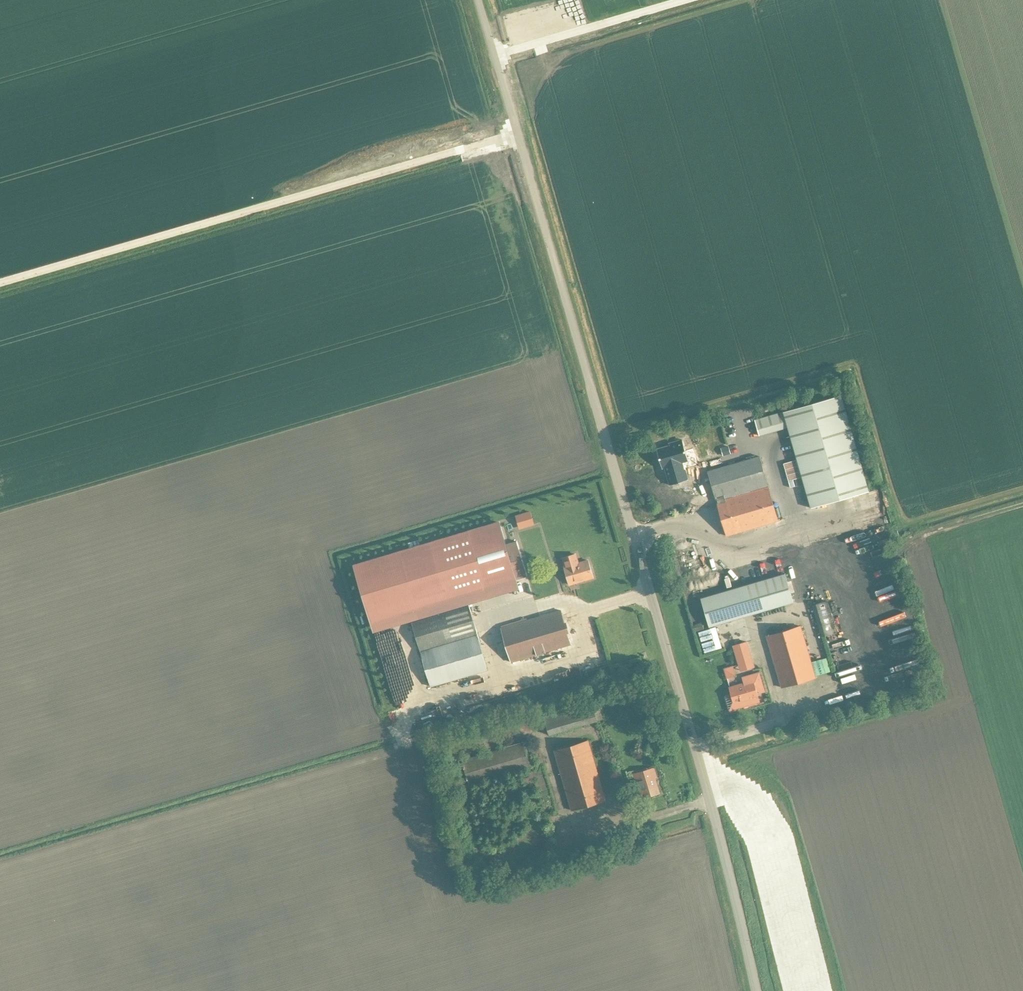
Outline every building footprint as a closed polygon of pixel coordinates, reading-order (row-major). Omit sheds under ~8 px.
[(783,411),(788,427),(811,508),(869,491),(841,395),(783,411)] [(682,462),(688,460),(682,439),(669,443),(669,445),(656,449),(662,468),(664,467),(669,485),(688,479),(682,462)] [(708,471),(717,503),(768,488),(759,456),(708,471)] [(717,503),(727,536),(778,521),(768,488),(717,503)] [(499,523),(355,566),(372,622),(527,576),(516,541),(505,544),(499,523)] [(593,577),(588,560),(578,563),(576,554),(562,558),(565,567),(564,567),(569,584),(593,577)] [(715,573),(733,565),(730,560),(713,568),(715,573)] [(709,626),(794,602),(785,573),(701,597),(709,626)] [(822,636),(837,632),(828,601),(813,605),(822,636)] [(420,651),(477,634),(469,606),(412,623),(420,651)] [(511,662),(571,644),(561,610),(501,628),(511,662)] [(781,687),(815,677),(801,626),(766,636),(781,687)] [(477,634),(420,651),(431,687),(488,670),(477,634)] [(733,645),(739,664),(752,661),(747,641),(733,645)] [(590,662),(595,661),(592,651),(587,653),(590,662)] [(727,665),(730,675),(739,672),(735,662),(727,665)] [(759,701),(758,698),(757,693),(764,691),(759,672),(743,677),(744,683),(729,687),(731,693),(725,695),(729,710),(759,701)] [(652,698),(648,686),(642,688),(646,700),(652,698)] [(550,735),(597,721),(590,698),(543,712),(550,735)] [(571,810),(605,800),(588,740),(554,750),(571,810)] [(523,742),(480,754),(462,760),(469,784),(530,767),(523,742)] [(643,798),(659,793),(655,777),(657,776),(654,767),(633,773),(639,791),(641,790),(643,798)]
